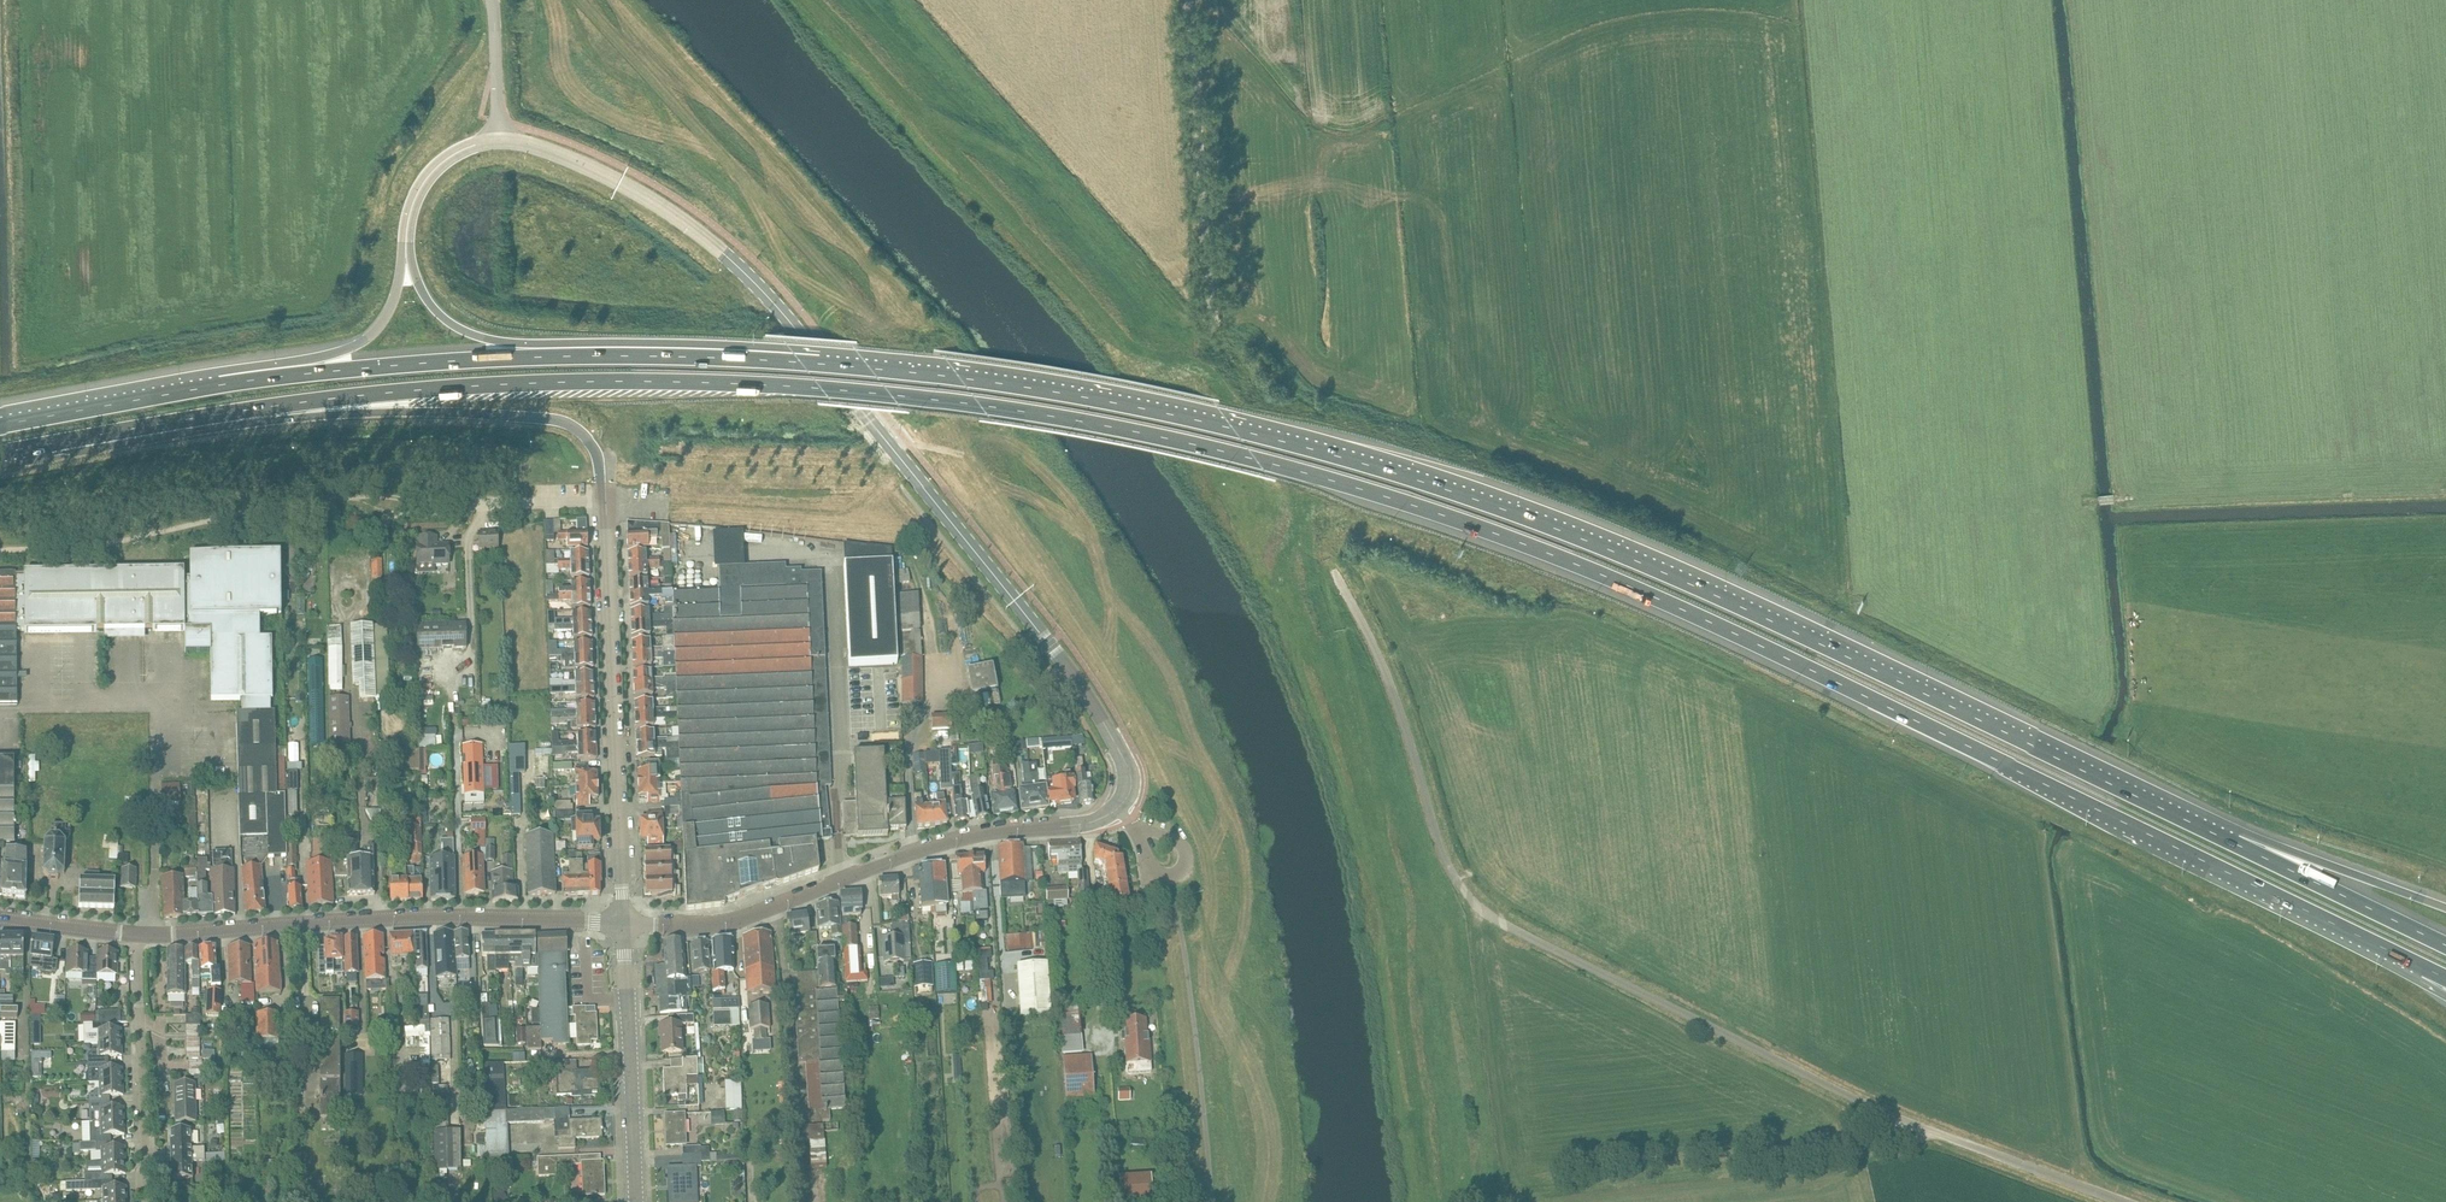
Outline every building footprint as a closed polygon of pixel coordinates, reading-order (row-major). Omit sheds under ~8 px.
[(567,547),(588,546),(586,519),(577,519),(577,533),(558,533),(558,540),(566,540),(567,547)] [(545,520),(545,522),(545,541),(554,540),(554,520),(545,520)] [(630,521),(627,521),(628,548),(640,547),(649,547),(648,540),(657,539),(656,533),(661,533),(661,549),(663,549),(670,549),(670,544),(669,544),(669,524),(630,521)] [(499,532),(497,532),(478,533),(479,549),(498,548),(497,532),(499,532)] [(415,562),(415,573),(436,573),(435,565),(435,564),(436,564),(449,564),(448,545),(448,544),(437,545),(436,545),(436,536),(418,537),(418,545),(418,546),(417,546),(417,561),(417,562),(415,562)] [(844,565),(844,577),(849,666),(897,663),(891,549),(867,546),(868,564),(844,565)] [(554,551),(545,551),(546,566),(554,565),(554,560),(554,551)] [(558,565),(588,564),(588,551),(570,552),(570,560),(557,560),(558,565)] [(629,564),(659,563),(659,558),(647,559),(646,551),(628,551),(629,564)] [(380,557),(371,557),(371,578),(380,578),(380,557)] [(250,559),(237,559),(237,565),(238,565),(238,581),(250,581),(250,559)] [(263,559),(250,559),(250,581),(263,581),(263,559)] [(276,559),(263,559),(263,581),(276,581),(276,559)] [(664,562),(659,563),(659,568),(662,568),(663,577),(671,577),(671,562),(670,562),(664,562)] [(659,563),(629,564),(629,577),(648,576),(647,569),(659,568),(659,563)] [(554,565),(546,566),(546,574),(558,574),(558,570),(571,570),(571,577),(577,577),(589,577),(588,564),(558,565),(554,565)] [(718,589),(672,591),(672,599),(672,607),(673,621),(674,636),(675,652),(675,667),(676,675),(676,682),(676,697),(677,707),(677,712),(678,721),(678,735),(679,742),(679,758),(680,769),(681,793),(682,806),(683,828),(686,911),(722,907),(722,906),(724,906),(725,904),(735,900),(736,898),(765,888),(767,889),(819,871),(815,840),(831,839),(830,827),(825,786),(831,786),(821,573),(801,573),(800,569),(784,570),(784,564),(717,567),(718,589)] [(230,565),(157,565),(157,571),(158,571),(158,588),(167,588),(167,591),(238,591),(238,581),(238,565),(237,565),(230,565)] [(898,579),(907,580),(908,570),(898,569),(898,579)] [(0,570),(0,592),(12,592),(12,570),(0,570)] [(25,570),(12,570),(12,592),(25,592),(25,570)] [(37,570),(25,570),(25,592),(37,592),(37,570)] [(49,570),(37,570),(37,592),(49,592),(49,570)] [(61,570),(49,570),(49,592),(61,592),(61,570)] [(74,570),(61,570),(61,592),(74,592),(74,570)] [(86,570),(74,570),(74,592),(86,592),(86,570)] [(98,570),(86,570),(86,592),(98,592),(98,570)] [(111,570),(98,570),(98,592),(111,592),(111,570)] [(123,570),(111,570),(111,592),(123,592),(123,570)] [(135,570),(123,570),(123,592),(135,592),(135,570)] [(641,580),(629,581),(630,593),(660,592),(660,585),(648,585),(648,580),(641,580)] [(559,595),(590,594),(589,582),(571,582),(571,589),(559,590),(559,595)] [(660,592),(630,593),(631,606),(649,605),(649,598),(660,597),(660,600),(672,599),(672,591),(660,592)] [(924,701),(920,592),(897,593),(901,702),(924,701)] [(590,594),(559,595),(553,595),(547,596),(547,601),(571,600),(572,608),(590,607),(590,594)] [(649,609),(631,610),(631,623),(673,621),(672,607),(664,607),(664,616),(649,617),(649,609)] [(572,620),(560,620),(554,621),(554,611),(547,612),(547,627),(548,627),(553,626),(554,626),(591,625),(590,612),(572,613),(572,620)] [(465,621),(417,622),(417,648),(466,647),(465,621)] [(674,636),(673,621),(631,623),(632,636),(650,635),(650,627),(666,627),(666,637),(674,636)] [(372,625),(351,625),(353,684),(359,684),(360,698),(375,698),(372,625)] [(591,625),(554,626),(554,631),(572,630),(573,638),(591,637),(591,625)] [(342,647),(341,626),(328,626),(329,686),(342,686),(342,647)] [(662,637),(663,647),(651,648),(650,640),(632,641),(633,654),(675,652),(674,636),(666,637),(662,637)] [(573,643),(574,651),(556,651),(555,641),(548,641),(548,657),(549,657),(592,655),(592,642),(573,643)] [(252,648),(224,648),(224,660),(252,660),(252,648)] [(675,667),(675,652),(633,654),(633,666),(651,665),(651,657),(663,657),(664,667),(675,667)] [(592,655),(549,657),(549,663),(564,662),(565,669),(592,668),(592,655)] [(320,658),(307,658),(308,690),(310,745),(323,744),(321,689),(320,658)] [(252,660),(224,660),(224,672),(252,672),(252,660)] [(981,667),(966,670),(974,709),(988,706),(1000,704),(992,665),(981,667)] [(676,682),(676,675),(664,675),(664,678),(652,678),(651,670),(633,671),(634,684),(676,682)] [(252,672),(224,672),(224,683),(252,684),(252,672)] [(562,679),(549,679),(550,687),(593,685),(593,673),(575,673),(575,681),(562,682),(562,679)] [(676,697),(676,682),(634,684),(634,696),(652,696),(652,689),(666,688),(666,698),(676,697)] [(252,684),(224,683),(224,695),(252,695),(252,684)] [(593,685),(550,687),(550,692),(575,691),(576,699),(594,698),(593,685)] [(252,695),(224,695),(224,707),(252,707),(252,695)] [(347,698),(330,698),(331,751),(348,751),(347,743),(349,743),(347,698)] [(647,701),(635,701),(635,714),(666,713),(666,708),(653,708),(653,700),(647,701)] [(550,717),(594,716),(594,703),(576,704),(576,709),(550,710),(550,717)] [(252,707),(224,707),(224,718),(252,718),(252,707)] [(678,721),(677,712),(666,713),(635,714),(636,727),(654,726),(653,718),(666,718),(666,722),(678,721)] [(931,716),(931,717),(932,728),(932,729),(951,728),(951,727),(951,716),(950,715),(931,716)] [(550,717),(551,725),(566,724),(566,722),(566,721),(569,721),(570,721),(570,729),(595,728),(594,716),(564,717),(550,717)] [(252,718),(224,718),(224,730),(252,730),(252,718)] [(252,730),(224,730),(224,741),(252,741),(252,730)] [(435,746),(435,732),(421,731),(420,745),(435,746)] [(648,731),(636,732),(636,744),(667,743),(666,738),(654,738),(654,731),(648,731)] [(577,734),(577,739),(557,740),(557,732),(551,733),(552,748),(596,746),(595,733),(577,734)] [(1071,737),(1041,739),(1042,750),(1072,747),(1072,746),(1071,737)] [(252,741),(224,741),(224,753),(252,753),(252,741)] [(679,758),(679,742),(667,743),(636,744),(637,757),(655,756),(655,749),(665,748),(665,759),(679,758)] [(465,803),(477,802),(483,802),(481,745),(463,745),(465,803)] [(524,746),(509,746),(510,775),(512,815),(520,815),(518,775),(525,775),(524,746)] [(552,748),(552,756),(553,756),(563,756),(564,756),(564,755),(565,754),(567,754),(573,754),(575,754),(576,755),(578,757),(578,759),(596,759),(596,758),(596,746),(595,746),(552,748)] [(941,790),(953,789),(951,766),(951,754),(951,750),(938,751),(941,790)] [(904,796),(885,797),(883,752),(853,754),(855,802),(842,803),(843,820),(850,820),(850,824),(843,825),(844,837),(857,836),(888,835),(888,830),(905,829),(906,829),(906,828),(904,796)] [(923,752),(914,753),(916,772),(926,771),(923,752)] [(252,753),(224,753),(224,765),(252,765),(252,753)] [(679,758),(665,759),(661,759),(661,767),(672,767),(672,769),(680,769),(679,758)] [(1093,802),(1093,797),(1091,784),(1085,785),(1082,758),(1074,759),(1080,804),(1093,802)] [(4,847),(4,842),(15,842),(14,824),(20,824),(20,812),(14,812),(14,759),(0,759),(0,847),(4,847)] [(374,770),(373,762),(363,762),(363,771),(374,770)] [(638,784),(659,783),(658,763),(646,764),(646,771),(638,771),(638,784)] [(998,764),(998,765),(1000,776),(1006,813),(1018,812),(1018,811),(1015,791),(1011,792),(1010,792),(1006,763),(998,764)] [(991,766),(993,778),(995,794),(991,795),(994,815),(1006,813),(1000,776),(998,765),(991,766)] [(1035,809),(1030,765),(1023,766),(1024,775),(1023,775),(1025,790),(1019,791),(1021,811),(1035,809)] [(1036,765),(1030,765),(1035,809),(1048,808),(1045,788),(1039,788),(1036,765)] [(591,784),(597,784),(597,773),(588,773),(588,766),(575,767),(576,786),(585,786),(586,787),(591,786),(591,784)] [(287,771),(286,771),(286,791),(296,791),(297,791),(297,771),(287,771)] [(952,774),(953,789),(953,804),(954,810),(955,822),(969,820),(968,808),(967,803),(962,803),(961,803),(960,788),(959,773),(952,774)] [(975,773),(969,774),(970,787),(973,801),(972,801),(973,807),(976,819),(989,816),(987,804),(986,799),(984,790),(978,791),(977,785),(975,773)] [(543,778),(534,779),(534,788),(544,788),(543,778)] [(1049,802),(1053,802),(1056,801),(1056,805),(1072,803),(1074,800),(1072,789),(1075,788),(1073,778),(1047,781),(1049,802)] [(161,784),(162,803),(180,802),(179,783),(161,784)] [(659,783),(638,784),(639,796),(647,796),(647,802),(659,802),(660,802),(660,798),(664,798),(668,798),(668,795),(666,795),(665,783),(659,783)] [(585,786),(576,786),(576,796),(574,796),(574,802),(577,801),(577,805),(590,805),(589,798),(598,798),(597,784),(591,784),(591,786),(586,787),(585,786)] [(286,791),(285,791),(286,814),(297,814),(296,791),(286,791)] [(682,806),(681,793),(674,793),(674,797),(664,798),(664,806),(682,806)] [(932,825),(930,805),(922,806),(921,794),(913,795),(914,800),(917,827),(932,825)] [(930,805),(932,825),(947,824),(944,794),(936,795),(937,804),(930,805)] [(284,796),(239,798),(241,861),(287,860),(284,796)] [(554,811),(571,811),(570,800),(553,801),(554,811)] [(640,819),(640,829),(663,828),(662,819),(662,818),(663,818),(671,818),(671,816),(671,815),(682,815),(682,806),(664,806),(664,812),(662,812),(662,811),(646,812),(647,818),(646,818),(640,819)] [(379,807),(365,807),(372,823),(379,823),(379,807)] [(571,811),(554,811),(554,819),(571,818),(571,811)] [(576,832),(599,831),(599,820),(591,821),(591,814),(576,815),(576,832)] [(470,819),(471,830),(485,830),(485,819),(470,819)] [(65,863),(65,862),(64,862),(64,854),(65,854),(65,852),(64,852),(65,844),(66,844),(65,842),(70,839),(70,833),(65,833),(66,826),(64,826),(52,825),(51,825),(51,836),(49,836),(50,838),(45,842),(44,841),(43,842),(44,843),(44,852),(43,852),(43,853),(44,853),(44,861),(42,861),(42,862),(43,862),(43,871),(42,871),(43,873),(43,872),(48,878),(49,879),(50,878),(57,878),(57,879),(59,879),(58,878),(64,873),(65,872),(64,872),(64,863),(65,863)] [(419,827),(406,828),(407,843),(412,843),(412,854),(421,854),(419,827)] [(663,828),(640,829),(640,840),(648,839),(648,846),(663,845),(663,828)] [(599,831),(576,832),(577,849),(593,848),(593,842),(599,841),(599,831)] [(527,853),(528,883),(528,895),(555,893),(555,881),(552,834),(527,834),(527,845),(527,853)] [(87,835),(86,856),(99,856),(100,836),(87,835)] [(361,894),(360,858),(357,858),(357,843),(358,843),(358,835),(346,835),(346,859),(334,859),(335,879),(347,878),(348,895),(361,894)] [(1449,837),(1443,838),(1446,851),(1452,849),(1449,837)] [(119,839),(112,839),(111,861),(129,861),(129,853),(123,853),(124,845),(118,845),(119,839)] [(381,840),(382,864),(390,863),(389,839),(381,840)] [(433,858),(430,858),(431,888),(431,900),(455,899),(453,839),(447,839),(441,839),(440,839),(441,857),(433,858)] [(564,841),(555,841),(555,851),(564,851),(564,841)] [(1080,841),(1063,842),(1065,873),(1068,873),(1077,872),(1079,895),(1088,894),(1087,872),(1078,872),(1078,865),(1082,865),(1081,853),(1080,841)] [(298,865),(297,842),(290,842),(291,865),(298,865)] [(1065,873),(1063,842),(1048,843),(1049,859),(1057,859),(1058,873),(1065,873)] [(1026,895),(1025,881),(1023,844),(998,846),(1001,897),(1026,895)] [(1099,863),(1118,857),(1117,853),(1096,846),(1093,853),(1093,861),(1099,863)] [(464,857),(466,893),(484,892),(482,856),(486,856),(486,847),(480,848),(481,856),(469,857),(465,857),(464,857)] [(486,856),(486,861),(494,861),(494,847),(493,847),(486,847),(486,856)] [(364,858),(360,858),(361,894),(375,894),(373,848),(364,848),(364,858)] [(672,897),(670,849),(644,850),(646,889),(650,888),(650,895),(660,894),(660,897),(658,897),(658,898),(672,897)] [(2,895),(26,897),(27,868),(27,856),(22,855),(22,852),(6,850),(5,865),(4,865),(3,883),(2,895)] [(213,871),(211,871),(210,871),(211,879),(212,879),(212,882),(211,882),(212,897),(213,915),(235,915),(235,902),(234,870),(233,850),(213,850),(213,871)] [(563,876),(563,877),(564,895),(577,895),(577,894),(576,853),(570,853),(569,854),(570,871),(570,873),(569,875),(567,876),(566,876),(563,876)] [(576,853),(578,895),(589,894),(589,895),(590,895),(589,875),(583,875),(582,853),(576,853)] [(982,854),(969,855),(972,892),(973,911),(987,910),(985,890),(982,891),(980,873),(984,872),(982,854)] [(588,855),(589,875),(590,895),(600,894),(599,883),(601,883),(600,855),(588,855)] [(972,892),(969,855),(957,856),(958,875),(960,875),(962,892),(972,892)] [(513,889),(511,857),(504,857),(504,871),(491,871),(493,901),(492,901),(492,902),(518,901),(517,889),(513,889)] [(1118,857),(1099,863),(1104,869),(1105,874),(1124,871),(1122,857),(1118,857)] [(210,871),(211,871),(210,864),(206,864),(206,859),(197,859),(197,868),(197,877),(197,884),(198,916),(213,915),(212,897),(207,898),(206,886),(204,886),(203,871),(210,871)] [(309,894),(310,906),(333,905),(332,893),(331,862),(307,863),(309,894)] [(943,864),(931,865),(935,906),(936,913),(946,912),(946,906),(945,905),(947,905),(943,864)] [(122,875),(121,887),(135,888),(136,876),(136,869),(130,869),(130,865),(122,865),(122,869),(122,875)] [(935,906),(931,865),(918,866),(919,870),(913,870),(914,882),(919,881),(921,907),(935,906)] [(256,867),(243,869),(241,869),(244,901),(246,913),(265,911),(261,866),(256,867)] [(405,867),(400,868),(390,868),(391,901),(407,900),(405,867)] [(414,867),(405,867),(407,900),(422,900),(421,878),(414,878),(414,868),(414,867)] [(197,868),(185,869),(185,876),(185,877),(197,877),(197,868)] [(287,888),(289,909),(290,909),(302,908),(301,896),(300,879),(296,879),(295,879),(295,870),(294,870),(288,870),(288,871),(289,879),(289,880),(288,880),(289,888),(288,888),(287,888)] [(79,895),(79,907),(114,908),(115,896),(115,881),(100,880),(100,871),(87,871),(87,880),(80,879),(79,895)] [(1124,871),(1105,874),(1108,888),(1126,885),(1124,871)] [(184,917),(184,903),(183,876),(162,877),(163,906),(164,918),(184,917)] [(891,896),(892,904),(899,904),(898,895),(899,895),(897,879),(878,880),(880,897),(891,896)] [(198,916),(197,884),(189,884),(189,892),(189,893),(189,903),(184,903),(184,917),(198,916)] [(1129,900),(1126,885),(1108,888),(1110,903),(1129,900)] [(1046,901),(1068,899),(1067,887),(1046,889),(1046,901)] [(842,911),(843,917),(860,916),(860,910),(861,910),(860,893),(841,894),(842,911)] [(840,926),(839,914),(838,902),(816,904),(818,928),(831,927),(832,936),(842,935),(841,926),(840,926)] [(907,906),(897,906),(898,922),(908,921),(907,906)] [(806,915),(787,917),(788,926),(787,926),(788,929),(789,929),(789,935),(798,933),(807,932),(808,947),(816,946),(815,932),(808,933),(806,915)] [(908,921),(898,922),(892,923),(893,938),(883,938),(885,962),(903,961),(902,944),(909,943),(908,921)] [(842,927),(844,949),(849,949),(849,951),(858,951),(856,926),(842,927)] [(454,932),(453,932),(455,958),(469,958),(467,931),(454,932)] [(455,958),(453,932),(434,933),(436,978),(456,977),(455,958)] [(1048,932),(1005,936),(1007,950),(1049,946),(1048,932)] [(416,968),(421,968),(428,968),(426,933),(414,934),(416,968)] [(568,973),(566,933),(537,935),(539,977),(538,977),(540,1027),(541,1041),(553,1040),(553,1045),(569,1044),(566,973),(568,973)] [(744,936),(744,937),(748,992),(774,991),(770,933),(744,936)] [(412,934),(389,935),(390,957),(392,957),(392,966),(401,965),(401,959),(411,958),(411,956),(414,956),(412,934)] [(495,934),(482,934),(482,957),(488,957),(488,972),(495,972),(495,970),(495,934)] [(508,934),(495,934),(495,970),(508,970),(508,934)] [(521,934),(508,934),(508,963),(515,963),(515,969),(522,969),(521,934)] [(535,934),(521,934),(522,969),(537,968),(537,956),(536,956),(535,934)] [(0,935),(0,970),(11,970),(11,935),(0,935)] [(23,935),(11,935),(11,970),(24,970),(24,958),(24,947),(23,935)] [(383,936),(363,937),(366,980),(385,979),(383,961),(379,961),(379,956),(384,956),(383,936)] [(31,949),(31,955),(44,956),(42,971),(51,972),(51,971),(56,972),(57,959),(53,958),(53,957),(51,957),(54,940),(33,937),(31,949)] [(356,937),(343,938),(345,960),(346,974),(353,974),(357,974),(356,959),(358,959),(357,949),(356,937)] [(342,967),(341,939),(325,939),(325,946),(318,947),(319,968),(342,967)] [(733,939),(712,940),(714,972),(712,972),(714,990),(725,989),(724,971),(733,970),(733,939)] [(692,997),(690,977),(685,978),(683,942),(683,940),(663,941),(665,965),(658,965),(659,990),(657,990),(657,994),(659,994),(660,1013),(687,1011),(686,997),(692,997)] [(691,942),(692,954),(694,971),(710,970),(708,940),(691,942)] [(278,943),(254,944),(257,994),(281,993),(278,943)] [(250,945),(228,945),(228,958),(229,984),(241,983),(242,1003),(254,1002),(253,983),(251,983),(250,957),(250,945)] [(199,948),(200,964),(200,971),(201,977),(211,976),(211,987),(220,987),(220,980),(220,968),(216,968),(215,947),(199,948)] [(200,964),(199,948),(185,949),(185,964),(191,964),(192,989),(199,989),(199,985),(200,985),(199,964),(200,964)] [(185,964),(185,949),(166,949),(168,994),(186,994),(185,964)] [(820,1061),(818,1061),(823,1121),(829,1120),(829,1110),(845,1108),(833,949),(816,951),(818,974),(819,989),(815,989),(820,1061)] [(990,950),(978,951),(980,981),(990,980),(993,980),(993,972),(988,972),(987,958),(991,958),(990,950)] [(67,963),(67,972),(82,973),(82,980),(88,980),(88,985),(96,985),(96,980),(97,980),(97,973),(97,958),(86,957),(86,951),(67,951),(67,963)] [(97,952),(97,958),(97,973),(117,974),(118,958),(116,958),(116,952),(97,952)] [(845,973),(861,972),(861,958),(844,959),(845,973)] [(1047,961),(1016,964),(1021,1014),(1051,1012),(1047,961)] [(931,963),(913,964),(914,988),(932,987),(931,963)] [(935,964),(937,992),(957,991),(956,963),(935,964)] [(797,990),(792,991),(793,1001),(798,1063),(818,1061),(820,1061),(815,989),(819,989),(818,974),(796,976),(797,990)] [(893,977),(878,978),(879,988),(893,987),(893,977)] [(221,991),(208,991),(206,1016),(220,1016),(221,991)] [(426,995),(417,995),(420,1026),(429,1025),(429,1019),(427,1019),(426,995)] [(0,996),(0,1006),(13,1006),(13,996),(0,996)] [(105,999),(102,998),(97,998),(97,1007),(105,1007),(105,999)] [(722,999),(713,999),(714,1010),(722,1009),(722,999)] [(44,1014),(45,1002),(30,1001),(30,1013),(44,1014)] [(65,1001),(54,1001),(53,1014),(65,1015),(65,1001)] [(339,1001),(320,1001),(321,1117),(340,1116),(339,1001)] [(768,1004),(748,1005),(750,1029),(754,1029),(754,1038),(767,1038),(766,1028),(769,1028),(768,1004)] [(490,1005),(482,1005),(482,1019),(484,1045),(497,1045),(496,1019),(490,1019),(490,1005)] [(0,1006),(0,1018),(17,1018),(17,1012),(17,1006),(13,1006),(0,1006)] [(585,1007),(573,1007),(573,1016),(577,1016),(577,1023),(576,1023),(577,1046),(591,1045),(591,1040),(598,1040),(596,1013),(589,1013),(589,1018),(586,1018),(585,1007)] [(96,1022),(104,1023),(121,1022),(120,1010),(96,1011),(96,1022)] [(730,1011),(713,1012),(713,1026),(731,1025),(740,1025),(739,1010),(730,1010),(730,1011)] [(278,1012),(257,1013),(257,1040),(279,1039),(278,1012)] [(358,1032),(358,1013),(344,1013),(344,1032),(358,1032)] [(662,1052),(671,1052),(682,1051),(681,1024),(694,1024),(693,1014),(668,1016),(668,1024),(661,1025),(661,1029),(662,1029),(663,1036),(661,1036),(662,1052)] [(186,1015),(186,1025),(187,1025),(200,1025),(200,1015),(199,1015),(196,1015),(192,1015),(186,1015)] [(477,1015),(469,1015),(469,1020),(472,1023),(477,1023),(477,1015)] [(39,1039),(40,1017),(32,1017),(31,1039),(39,1039)] [(448,1019),(430,1020),(432,1060),(450,1059),(448,1019)] [(1151,1071),(1150,1061),(1148,1034),(1145,1034),(1145,1020),(1124,1021),(1127,1072),(1151,1071)] [(104,1023),(96,1022),(95,1022),(92,1023),(90,1023),(85,1023),(86,1044),(98,1043),(121,1043),(121,1029),(104,1029),(104,1023)] [(200,1025),(187,1025),(187,1057),(188,1057),(200,1057),(200,1025)] [(540,1027),(526,1028),(527,1050),(541,1049),(541,1041),(540,1027)] [(121,1043),(98,1043),(98,1050),(91,1050),(91,1054),(87,1054),(88,1063),(105,1063),(105,1056),(122,1055),(121,1043)] [(203,1050),(202,1057),(202,1059),(214,1059),(215,1050),(203,1050)] [(50,1051),(31,1051),(31,1076),(41,1076),(40,1058),(50,1058),(50,1051)] [(525,1053),(514,1053),(514,1061),(525,1060),(525,1053)] [(345,1054),(345,1095),(359,1095),(362,1095),(362,1054),(358,1054),(345,1054)] [(1091,1055),(1063,1057),(1066,1099),(1094,1097),(1091,1055)] [(200,1057),(188,1057),(188,1069),(203,1069),(202,1059),(202,1057),(200,1057)] [(698,1076),(697,1058),(682,1059),(683,1068),(663,1069),(663,1076),(666,1076),(667,1080),(664,1080),(664,1096),(678,1095),(686,1095),(686,1076),(698,1076)] [(542,1061),(531,1062),(532,1073),(543,1072),(556,1072),(557,1096),(559,1095),(597,1094),(600,1094),(601,1094),(599,1069),(587,1070),(562,1071),(562,1060),(542,1061)] [(88,1071),(85,1075),(85,1079),(88,1083),(90,1083),(99,1083),(123,1082),(122,1068),(106,1069),(105,1063),(88,1063),(88,1071)] [(602,1119),(569,1120),(568,1108),(505,1111),(503,1063),(482,1064),(486,1135),(486,1136),(486,1143),(487,1158),(507,1157),(505,1123),(553,1120),(554,1131),(557,1131),(558,1136),(559,1149),(575,1148),(575,1138),(602,1137),(602,1119)] [(430,1067),(420,1067),(421,1098),(422,1098),(422,1125),(432,1125),(431,1086),(430,1067)] [(725,1081),(726,1110),(741,1109),(740,1081),(725,1081)] [(123,1082),(99,1083),(100,1090),(97,1090),(94,1091),(94,1094),(88,1094),(89,1103),(107,1102),(106,1095),(123,1094),(123,1082)] [(174,1083),(175,1121),(196,1121),(195,1082),(174,1083)] [(446,1085),(431,1086),(432,1125),(433,1170),(460,1169),(458,1130),(447,1130),(446,1085)] [(1129,1100),(1129,1088),(1118,1089),(1118,1101),(1129,1100)] [(107,1102),(89,1103),(89,1111),(90,1122),(124,1121),(124,1108),(107,1108),(107,1102)] [(741,1110),(733,1110),(733,1121),(742,1121),(741,1110)] [(724,1123),(724,1111),(711,1111),(711,1124),(724,1123)] [(667,1145),(679,1144),(687,1144),(685,1113),(665,1114),(666,1129),(668,1128),(668,1133),(666,1133),(667,1145)] [(124,1134),(124,1121),(90,1122),(90,1133),(90,1142),(108,1142),(108,1135),(124,1134)] [(823,1139),(823,1124),(803,1125),(804,1140),(823,1139)] [(168,1154),(205,1154),(204,1147),(192,1147),(191,1129),(169,1130),(170,1147),(168,1147),(168,1154)] [(486,1135),(477,1135),(477,1143),(486,1143),(486,1136),(486,1135)] [(90,1142),(80,1143),(80,1151),(91,1150),(96,1150),(96,1153),(102,1153),(102,1162),(125,1161),(125,1147),(108,1148),(108,1142),(90,1142)] [(694,1146),(682,1147),(683,1154),(701,1154),(701,1148),(701,1146),(694,1146)] [(709,1147),(701,1148),(701,1154),(701,1162),(716,1162),(716,1156),(716,1153),(709,1154),(709,1147)] [(205,1161),(205,1154),(168,1154),(168,1162),(171,1161),(171,1179),(193,1178),(192,1161),(205,1161)] [(701,1162),(701,1154),(683,1154),(683,1166),(668,1167),(668,1185),(673,1185),(673,1189),(670,1189),(671,1201),(694,1201),(692,1167),(701,1166),(701,1162)] [(587,1155),(557,1156),(558,1165),(582,1164),(584,1195),(597,1194),(604,1194),(604,1183),(602,1183),(602,1179),(604,1179),(604,1178),(603,1178),(603,1162),(603,1161),(600,1162),(599,1155),(587,1155)] [(263,1159),(262,1172),(280,1173),(281,1161),(263,1159)] [(125,1161),(102,1162),(87,1162),(87,1172),(85,1172),(86,1182),(100,1181),(109,1181),(109,1174),(126,1173),(125,1161)] [(1145,1175),(1117,1174),(1116,1194),(1144,1195),(1145,1175)] [(100,1181),(86,1182),(66,1182),(66,1191),(101,1190),(100,1181)] [(103,1201),(127,1200),(126,1187),(103,1188),(103,1201)]
